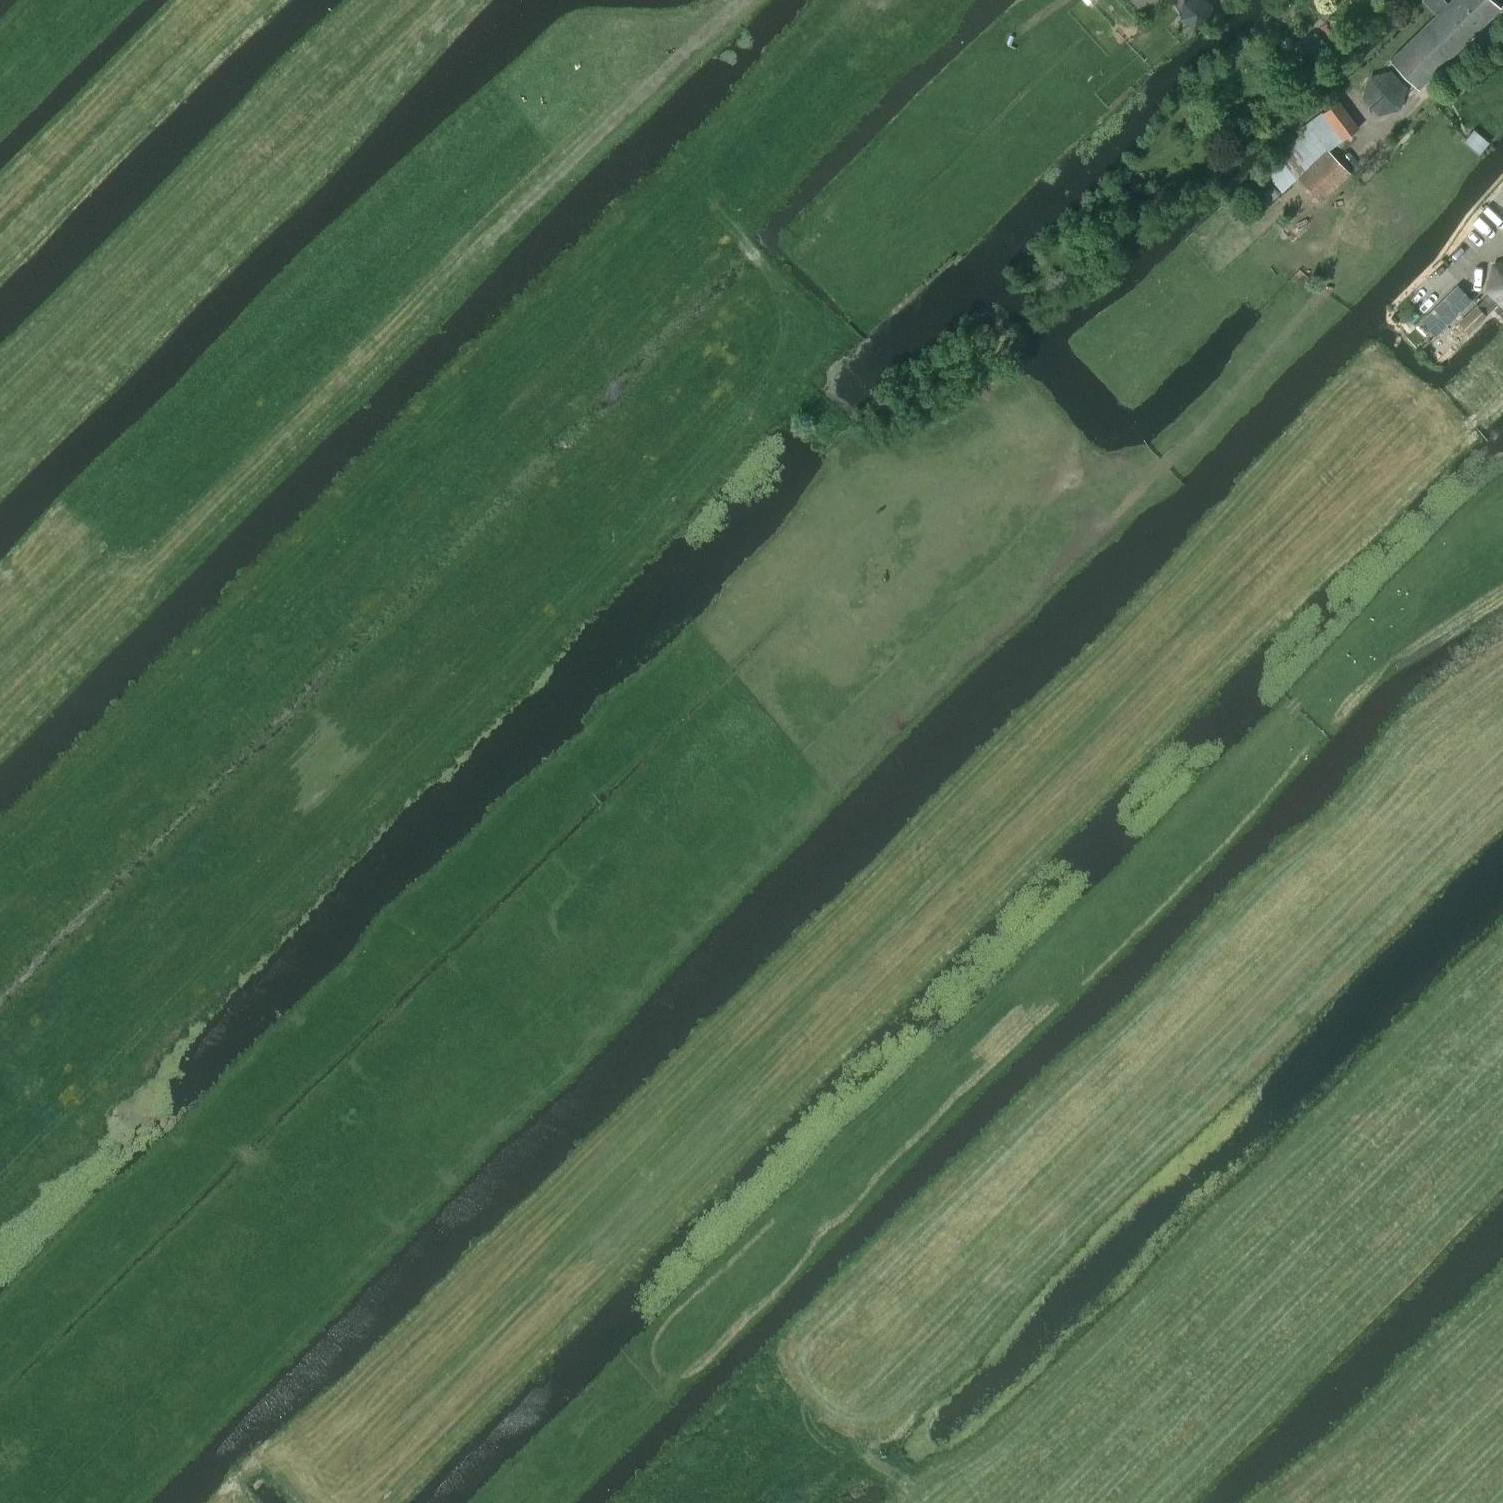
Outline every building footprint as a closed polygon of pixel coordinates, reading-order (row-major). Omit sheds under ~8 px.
[(1210,23),(1212,5),(1207,0),(1185,0),(1182,1),(1180,17),(1193,30),(1210,23)] [(1492,0),(1451,0),(1447,4),(1444,0),(1423,0),(1437,14),(1391,59),(1419,88),(1500,8),(1492,0)] [(1321,65),(1333,52),(1313,33),(1301,45),(1321,65)] [(1339,100),(1322,113),(1342,140),(1359,128),(1339,100)] [(1479,154),(1489,140),(1474,129),(1464,142),(1479,154)] [(1327,149),(1299,177),(1323,202),(1351,173),(1327,149)] [(1266,205),(1280,192),(1272,185),(1259,197),(1266,205)] [(1491,289),(1492,290),(1501,299),(1502,301),(1502,265),(1496,267),(1491,289)] [(1436,335),(1472,300),(1458,285),(1421,320),(1436,335)] [(1476,304),(1458,322),(1468,333),(1493,308),(1499,302),(1501,299),(1492,290),(1477,305),(1476,304)] [(1493,308),(1502,318),(1502,305),(1499,302),(1493,308)]
